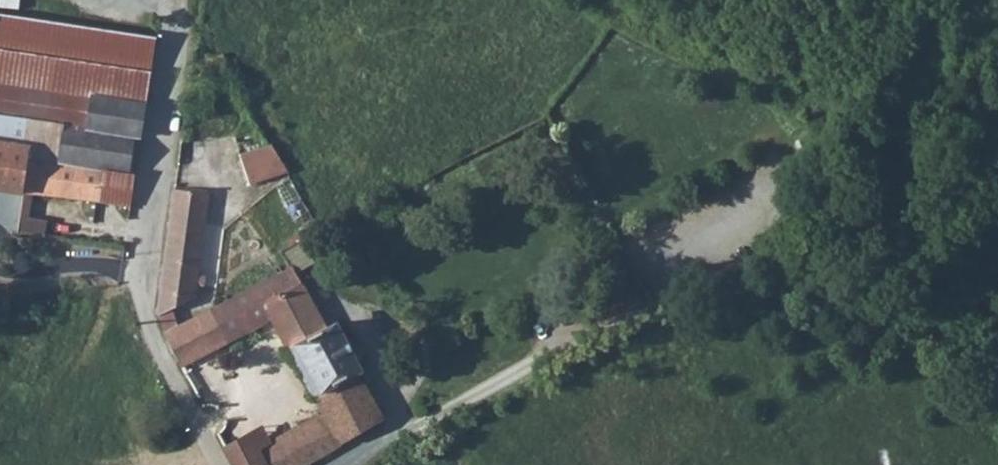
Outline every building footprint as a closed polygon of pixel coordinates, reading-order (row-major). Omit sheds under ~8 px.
[(32,151),(31,158),(101,171),(97,188),(131,194),(145,105),(91,96),(86,129),(62,126),(58,154),(32,151)] [(22,192),(29,147),(25,147),(0,143),(0,188),(22,192)] [(289,173),(271,146),(241,152),(256,181),(289,173)] [(101,171),(31,158),(25,192),(96,201),(97,188),(101,171)] [(207,193),(175,188),(174,189),(173,192),(158,313),(159,319),(165,337),(182,365),(187,362),(229,341),(210,310),(178,327),(171,309),(193,297),(207,193)] [(315,219),(303,225),(311,238),(322,231),(315,219)] [(210,310),(229,341),(274,318),(291,350),(297,347),(321,390),(314,394),(324,412),(271,443),(260,450),(270,464),(305,464),(382,420),(386,418),(360,372),(364,369),(337,322),(325,328),(292,269),(291,270),(210,310)] [(889,271),(886,277),(895,282),(898,276),(889,271)] [(297,347),(291,350),(314,394),(321,390),(297,347)] [(187,362),(182,365),(186,374),(192,370),(187,362)] [(244,421),(220,434),(225,445),(251,433),(244,421)] [(251,433),(225,445),(235,464),(260,450),(271,443),(262,428),(251,433)] [(394,444),(381,451),(386,460),(399,451),(394,444)] [(235,464),(236,464),(270,464),(260,450),(235,464)]
